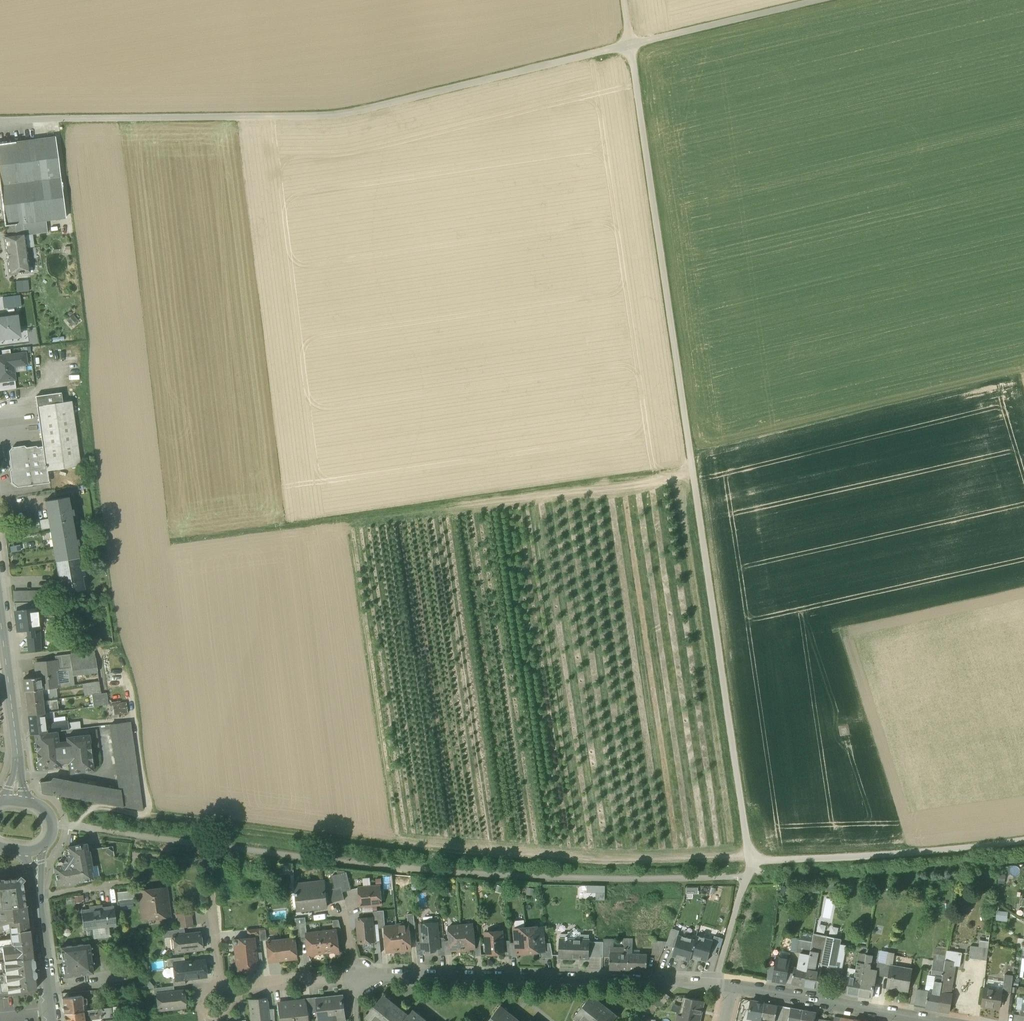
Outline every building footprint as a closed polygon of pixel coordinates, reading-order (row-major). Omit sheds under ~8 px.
[(5,226),(7,226),(7,225),(23,223),(46,220),(64,218),(65,218),(55,137),(54,138),(15,143),(15,142),(0,144),(0,190),(5,226)] [(24,234),(25,236),(47,233),(46,220),(23,223),(24,234)] [(7,261),(9,275),(18,274),(18,275),(22,274),(22,273),(29,272),(25,236),(24,234),(23,223),(7,225),(8,236),(6,236),(4,236),(6,250),(5,250),(5,252),(6,252),(7,259),(6,259),(6,261),(7,261)] [(19,336),(16,317),(5,318),(5,319),(0,319),(0,339),(19,336)] [(7,380),(7,377),(14,376),(13,366),(26,364),(25,353),(0,357),(0,381),(7,380)] [(16,389),(15,381),(7,382),(7,380),(0,381),(0,391),(16,389)] [(71,401),(62,402),(61,393),(36,396),(37,406),(43,447),(46,471),(47,471),(80,466),(71,401)] [(13,482),(17,485),(31,484),(49,481),(47,471),(46,471),(43,447),(25,449),(23,448),(12,449),(11,451),(13,469),(12,472),(13,482)] [(48,500),(53,531),(73,527),(71,515),(73,515),(72,509),(70,509),(67,497),(48,500)] [(75,539),(73,527),(53,531),(58,561),(78,557),(76,545),(78,545),(77,539),(75,539)] [(80,570),(78,557),(58,561),(64,593),(84,589),(81,576),(84,575),(83,569),(80,570)] [(58,561),(56,561),(61,593),(64,593),(58,561)] [(13,592),(14,603),(30,603),(50,602),(49,591),(13,592)] [(50,602),(30,603),(30,609),(37,608),(37,609),(38,616),(56,615),(56,602),(50,602)] [(38,626),(38,616),(37,609),(37,608),(30,609),(30,603),(14,603),(15,612),(17,631),(27,630),(38,628),(38,626)] [(47,609),(37,609),(38,616),(38,626),(48,625),(47,609)] [(27,630),(29,652),(40,651),(38,628),(27,630)] [(94,651),(69,654),(71,667),(72,676),(98,673),(94,651)] [(56,661),(57,669),(71,667),(69,654),(55,656),(55,661),(56,661)] [(23,679),(25,692),(41,690),(59,687),(57,669),(56,661),(55,661),(35,663),(36,673),(37,673),(38,677),(23,679)] [(57,669),(59,687),(73,685),(72,676),(71,667),(57,669)] [(84,695),(91,695),(99,694),(98,682),(82,684),(84,695)] [(25,692),(26,703),(50,700),(49,694),(42,695),(41,690),(25,692)] [(106,693),(99,694),(91,695),(93,707),(108,704),(106,693)] [(57,699),(50,700),(26,703),(28,715),(44,713),(58,711),(57,699)] [(126,713),(126,701),(111,701),(112,714),(126,713)] [(34,734),(46,732),(45,720),(44,713),(28,715),(30,734),(34,734)] [(52,719),(45,720),(46,732),(54,731),(53,724),(52,719)] [(41,792),(142,810),(129,722),(111,724),(110,724),(120,790),(61,779),(40,782),(41,792)] [(80,722),(68,723),(68,722),(53,724),(54,731),(56,731),(66,730),(68,730),(80,728),(80,722)] [(56,731),(54,731),(46,732),(34,734),(35,743),(37,743),(38,751),(36,751),(37,762),(40,762),(41,770),(61,767),(60,762),(58,744),(56,731)] [(66,738),(67,743),(69,761),(70,773),(93,771),(92,762),(89,762),(88,754),(91,754),(89,743),(87,743),(86,735),(66,738)] [(60,762),(69,761),(67,743),(58,744),(60,762)] [(64,884),(66,885),(74,884),(75,882),(75,881),(81,880),(83,881),(92,879),(91,872),(92,870),(89,852),(87,851),(87,848),(86,844),(68,847),(69,854),(61,866),(54,867),(57,885),(64,884)] [(341,887),(342,892),(351,890),(347,875),(347,872),(338,875),(341,886),(341,887)] [(330,877),(334,889),(341,887),(341,886),(338,875),(330,877)] [(26,906),(23,881),(18,878),(2,880),(2,879),(0,880),(0,909),(26,906)] [(299,895),(301,910),(326,907),(325,891),(323,891),(322,882),(294,885),(295,895),(299,895)] [(359,888),(360,907),(381,905),(380,886),(359,888)] [(344,899),(342,892),(341,887),(334,889),(329,890),(333,903),(344,899)] [(140,893),(144,917),(168,914),(165,890),(140,893)] [(118,893),(118,900),(119,900),(134,899),(134,891),(118,893)] [(83,930),(93,929),(108,927),(116,926),(113,906),(102,907),(102,905),(89,907),(89,909),(81,910),(83,930)] [(1,924),(9,922),(27,920),(26,906),(0,909),(0,918),(1,918),(1,924)] [(377,911),(372,912),(363,912),(364,918),(372,918),(372,921),(378,920),(379,928),(385,927),(384,910),(377,911)] [(1007,920),(1007,911),(996,910),(996,920),(1007,920)] [(174,914),(176,927),(192,926),(190,913),(174,914)] [(359,942),(359,943),(373,942),(374,942),(372,921),(372,918),(364,918),(357,919),(358,931),(359,932),(360,932),(361,941),(360,941),(360,942),(359,942)] [(424,949),(427,952),(429,948),(432,948),(435,951),(437,948),(438,948),(438,939),(436,923),(435,923),(435,921),(433,919),(423,920),(421,922),(421,925),(420,925),(422,942),(423,950),(423,949),(424,949)] [(27,920),(9,922),(10,928),(10,933),(29,931),(28,920),(27,920)] [(336,930),(336,934),(342,933),(339,920),(332,920),(335,930),(336,930)] [(10,928),(9,922),(1,924),(0,925),(0,932),(10,928)] [(397,925),(397,926),(399,951),(411,949),(409,929),(408,923),(408,924),(397,925)] [(473,924),(461,926),(463,949),(474,948),(475,948),(474,938),(473,924)] [(695,940),(696,936),(698,930),(681,925),(679,931),(678,935),(695,940)] [(387,952),(399,951),(397,926),(385,927),(387,952)] [(451,950),(463,949),(461,926),(449,926),(450,940),(451,950)] [(699,926),(698,930),(696,936),(713,940),(714,936),(716,930),(699,926)] [(109,935),(108,927),(93,929),(94,937),(109,935)] [(515,943),(516,954),(517,954),(541,952),(544,952),(544,944),(543,940),(542,940),(541,929),(534,929),(532,928),(525,928),(514,929),(515,943)] [(568,934),(568,939),(580,940),(580,932),(578,932),(574,928),(570,932),(568,932),(568,934)] [(162,931),(163,937),(174,936),(184,935),(184,929),(176,929),(162,931)] [(665,945),(674,948),(678,935),(679,931),(672,929),(667,942),(665,945)] [(328,932),(321,933),(323,953),(333,952),(337,954),(340,954),(341,952),(341,949),(339,948),(339,943),(337,943),(336,934),(336,930),(335,930),(328,931),(328,932)] [(4,958),(4,961),(32,958),(30,943),(29,931),(10,933),(10,934),(11,940),(11,946),(3,947),(4,958)] [(485,933),(487,955),(503,953),(504,953),(503,941),(502,931),(485,933)] [(317,953),(323,953),(321,933),(316,933),(315,932),(307,933),(307,938),(309,954),(312,956),(315,956),(317,953)] [(174,936),(176,951),(201,949),(199,933),(184,935),(174,936)] [(801,933),(800,940),(812,942),(813,935),(801,933)] [(588,940),(580,940),(568,939),(568,934),(560,934),(560,945),(563,945),(562,956),(574,957),(574,955),(579,955),(579,959),(588,959),(588,957),(588,942),(588,940)] [(818,953),(824,954),(827,936),(813,934),(813,935),(812,942),(810,951),(818,953)] [(689,961),(691,957),(695,940),(678,935),(674,948),(672,956),(689,961)] [(695,940),(691,957),(707,962),(709,953),(713,940),(696,936),(695,940)] [(720,938),(714,936),(713,940),(709,953),(715,955),(720,938)] [(841,939),(827,936),(824,954),(822,961),(822,965),(835,968),(840,945),(841,939)] [(234,944),(235,955),(255,953),(253,938),(237,940),(236,939),(234,939),(232,941),(232,943),(234,944)] [(266,942),(268,962),(297,958),(295,938),(266,942)] [(603,939),(603,942),(603,956),(610,957),(610,953),(610,947),(613,947),(613,939),(603,939)] [(628,954),(632,954),(633,942),(629,942),(629,939),(622,939),(622,944),(624,944),(624,948),(627,948),(627,954),(628,954)] [(800,940),(793,939),(790,952),(791,952),(797,953),(799,946),(800,940)] [(797,953),(800,953),(810,955),(810,951),(812,942),(800,940),(799,946),(797,953)] [(652,955),(661,955),(665,945),(667,942),(653,941),(652,955)] [(603,957),(603,956),(603,942),(588,942),(588,957),(603,957)] [(63,972),(64,977),(93,973),(92,966),(94,963),(91,960),(91,956),(93,953),(90,951),(92,948),(89,945),(89,943),(60,947),(61,952),(62,959),(63,965),(63,972)] [(541,952),(542,959),(553,958),(550,943),(544,944),(544,952),(541,952)] [(835,968),(841,969),(846,946),(840,945),(835,968)] [(969,958),(980,960),(982,948),(979,947),(970,946),(969,958)] [(877,963),(885,964),(887,955),(888,951),(879,950),(877,963)] [(946,950),(945,956),(951,957),(950,961),(956,962),(960,963),(961,953),(946,950)] [(817,959),(818,953),(810,951),(810,955),(807,969),(814,971),(817,959)] [(894,952),(888,951),(887,955),(885,964),(892,965),(894,952)] [(257,965),(255,953),(235,955),(236,966),(235,967),(235,970),(237,971),(239,971),(241,969),(257,967),(257,965)] [(628,954),(627,954),(624,954),(610,953),(610,957),(610,970),(628,970),(628,954)] [(800,953),(798,967),(807,969),(810,955),(800,953)] [(856,964),(864,965),(866,955),(858,953),(856,964)] [(632,954),(628,954),(628,970),(647,971),(647,954),(632,954)] [(866,955),(864,965),(862,979),(858,996),(872,999),(876,975),(877,970),(876,970),(870,969),(872,956),(866,955)] [(950,995),(955,966),(956,962),(950,961),(951,957),(945,956),(945,962),(942,977),(939,993),(950,995)] [(166,959),(167,966),(175,966),(175,965),(176,964),(185,963),(184,957),(166,959)] [(4,961),(5,972),(8,992),(36,989),(32,958),(4,961)] [(773,981),(785,983),(787,973),(789,960),(777,958),(775,967),(773,981)] [(821,972),(822,965),(822,961),(817,959),(814,971),(819,972),(821,972)] [(942,977),(945,962),(933,960),(931,975),(935,976),(942,977)] [(177,979),(184,979),(203,977),(204,976),(204,973),(204,972),(201,971),(203,967),(203,966),(203,961),(185,963),(176,964),(175,965),(175,966),(175,967),(176,977),(176,979),(177,979)] [(876,975),(883,976),(885,964),(877,963),(876,970),(877,970),(876,975)] [(855,969),(854,977),(862,979),(864,965),(856,964),(855,969)] [(892,965),(885,964),(883,976),(889,977),(891,968),(892,968),(892,966),(892,965)] [(767,980),(773,981),(775,967),(768,966),(767,980)] [(804,986),(807,969),(798,967),(794,967),(793,974),(791,984),(804,986)] [(854,977),(855,969),(848,968),(846,976),(849,976),(854,977)] [(898,991),(907,992),(911,969),(910,969),(909,971),(892,968),(891,968),(889,977),(887,989),(888,989),(888,988),(898,990),(898,991)] [(819,972),(814,971),(807,969),(804,986),(817,988),(819,972)] [(847,987),(849,976),(846,976),(841,975),(839,985),(847,987)] [(935,976),(931,975),(927,975),(925,991),(928,991),(932,992),(935,976)] [(1002,992),(1011,994),(1013,976),(1004,975),(1003,982),(1002,991),(1002,992)] [(858,996),(862,979),(854,977),(849,976),(847,987),(845,994),(858,996)] [(935,976),(932,992),(939,993),(942,977),(935,976)] [(984,980),(983,988),(1002,991),(1003,982),(988,979),(984,980)] [(174,992),(173,986),(153,988),(154,995),(157,995),(157,994),(174,992)] [(981,1006),(1000,1009),(1002,992),(1002,991),(983,988),(981,1006)] [(914,1006),(925,1008),(928,991),(925,991),(917,989),(914,1006)] [(660,1005),(662,1007),(669,997),(661,990),(653,1000),(660,1005)] [(157,995),(158,1010),(184,1007),(183,991),(174,992),(157,994),(157,995)] [(937,1010),(939,993),(932,992),(928,991),(925,1008),(937,1010)] [(951,995),(950,995),(939,993),(937,1010),(948,1012),(951,995)] [(344,1020),(345,1020),(342,995),(341,995),(341,997),(318,999),(318,997),(317,997),(318,1012),(319,1017),(334,1015),(335,1020),(344,1019),(344,1020)] [(407,1018),(393,1007),(395,1005),(383,995),(365,1017),(371,1020),(404,1020),(407,1018)] [(62,998),(64,1013),(83,1011),(87,1010),(87,1009),(88,1009),(87,1004),(86,998),(82,999),(82,996),(62,998)] [(578,1020),(613,1020),(617,1016),(616,1016),(615,1018),(601,1007),(603,1005),(591,996),(574,1017),(578,1020)] [(1020,1010),(1023,1010),(1023,999),(1023,997),(1017,996),(1016,1009),(1020,1010)] [(317,997),(310,998),(303,999),(303,1001),(304,1001),(305,1012),(311,1011),(311,1013),(318,1012),(317,997)] [(703,1001),(686,997),(682,1016),(678,1015),(677,1020),(699,1020),(703,1001)] [(251,1020),(267,1020),(266,1009),(265,999),(249,1001),(251,1020)] [(647,1007),(654,1012),(660,1005),(653,1000),(647,1007)] [(305,1012),(304,1001),(303,1001),(279,1003),(281,1020),(306,1020),(305,1012)] [(764,1003),(751,1001),(751,1002),(749,1010),(747,1010),(743,1020),(761,1020),(764,1003)] [(764,1003),(761,1020),(775,1020),(775,1018),(778,1006),(764,1003)] [(408,1015),(395,1005),(393,1007),(407,1018),(409,1016),(408,1015)] [(616,1016),(603,1005),(601,1007),(615,1018),(616,1016)] [(510,1018),(512,1016),(500,1006),(488,1020),(515,1020),(510,1018)] [(775,1018),(782,1020),(784,1007),(778,1006),(775,1018)] [(790,1008),(784,1007),(782,1020),(788,1020),(790,1008)] [(87,1010),(83,1011),(84,1019),(102,1017),(102,1013),(101,1008),(87,1010)] [(273,1008),(266,1009),(267,1020),(274,1020),(273,1008)] [(803,1010),(790,1008),(788,1020),(801,1020),(803,1010)] [(407,1018),(404,1020),(424,1020),(425,1020),(413,1010),(408,1015),(409,1016),(407,1018)] [(801,1020),(814,1020),(815,1013),(803,1010),(801,1020)] [(84,1019),(83,1011),(64,1013),(65,1020),(84,1020),(84,1019)]
